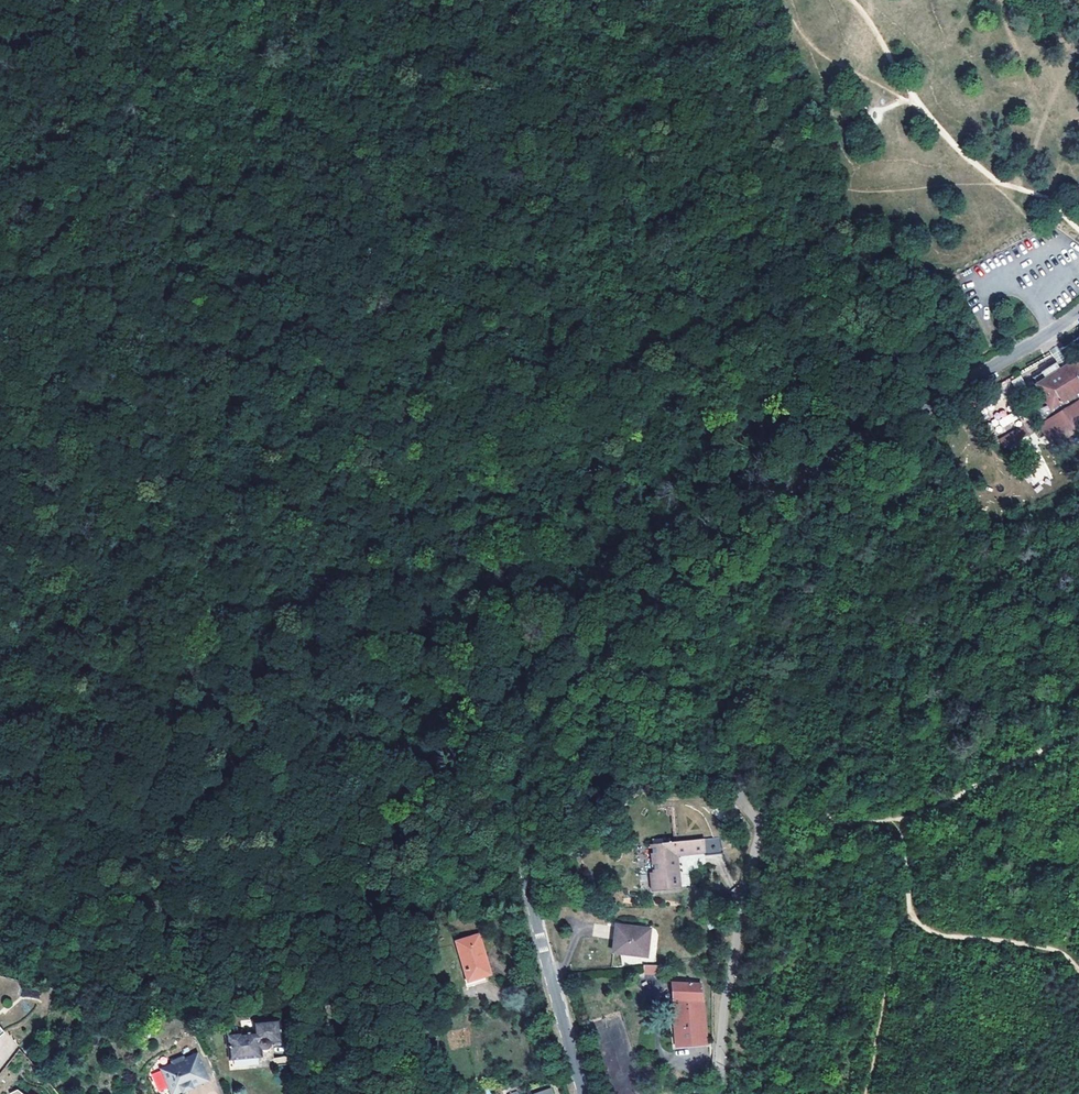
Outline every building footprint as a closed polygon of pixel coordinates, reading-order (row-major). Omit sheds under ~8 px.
[(1078,393),(1078,360),(1077,358),(1064,367),(1063,367),(1053,374),(1048,367),(1019,385),(1024,392),(1023,393),(1027,400),(1025,402),(1016,387),(1011,390),(1006,384),(970,407),(998,454),(1041,429),(1045,435),(1077,415),(1068,399),(1078,393)] [(870,437),(868,432),(859,436),(862,441),(870,437)] [(719,837),(649,844),(651,872),(648,873),(648,879),(649,888),(676,885),(673,854),(672,852),(702,849),(703,854),(721,852),(719,837)] [(640,922),(606,919),(603,946),(637,949),(640,922)] [(478,934),(456,941),(468,979),(490,972),(478,934)] [(652,957),(637,959),(637,968),(653,966),(652,957)] [(664,976),(670,1012),(673,1012),(677,1037),(704,1033),(695,976),(664,976)] [(251,1032),(240,1033),(240,1031),(223,1032),(223,1046),(225,1046),(226,1059),(260,1057),(259,1049),(261,1048),(263,1047),(264,1045),(265,1043),(281,1041),(279,1019),(250,1020),(251,1032)] [(704,1038),(704,1033),(677,1037),(674,1038),(674,1042),(704,1038)] [(154,1071),(166,1093),(169,1093),(178,1089),(179,1091),(188,1086),(188,1085),(202,1077),(188,1052),(175,1059),(174,1056),(163,1062),(165,1065),(154,1071)]
